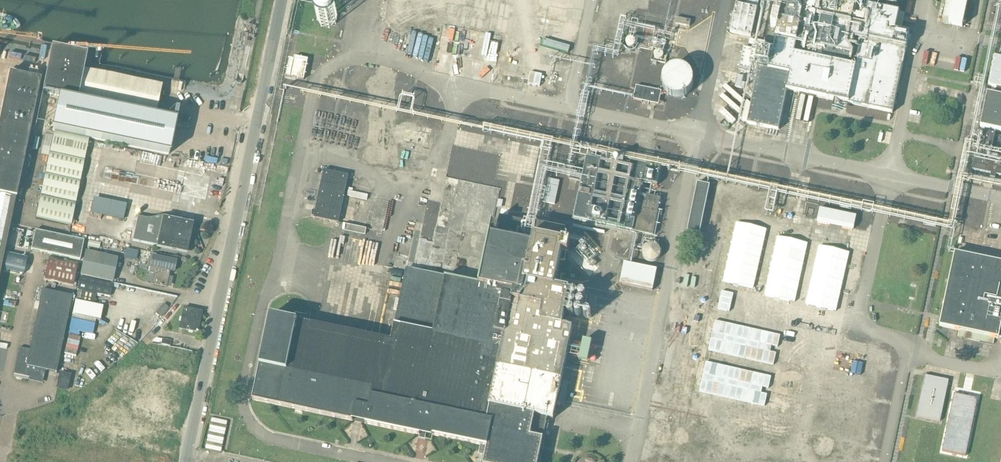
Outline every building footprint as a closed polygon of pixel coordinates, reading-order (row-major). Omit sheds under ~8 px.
[(731,32),(752,37),(759,2),(750,0),(737,0),(731,32)] [(893,111),(910,33),(897,30),(901,11),(870,4),(871,0),(807,0),(805,8),(783,3),(781,16),(774,15),(771,28),(778,29),(773,54),(744,48),(739,69),(759,73),(748,123),(779,129),(787,90),(791,91),(791,89),(834,98),(834,100),(845,102),(845,100),(893,111)] [(949,24),(962,27),(968,0),(954,0),(949,24)] [(318,14),(317,15),(317,16),(317,17),(317,18),(317,19),(317,20),(318,22),(319,23),(319,24),(320,25),(321,25),(321,26),(323,27),(325,27),(326,28),(328,28),(330,28),(331,27),(332,27),(333,26),(335,25),(336,24),(336,23),(337,22),(337,20),(338,19),(338,18),(338,17),(338,16),(337,15),(337,14),(337,13),(336,12),(335,10),(333,9),(332,8),(331,8),(329,7),(327,7),(326,7),(325,7),(324,8),(322,9),(321,10),(320,11),(319,11),(319,12),(318,13),(318,14)] [(691,20),(677,17),(675,23),(690,26),(691,20)] [(156,115),(162,87),(162,86),(84,70),(87,55),(52,48),(43,92),(78,99),(156,115)] [(654,55),(654,56),(654,57),(655,58),(656,59),(657,59),(657,60),(658,60),(660,60),(662,59),(663,58),(663,57),(664,57),(664,56),(664,55),(664,54),(664,53),(663,53),(663,52),(662,52),(662,51),(661,51),(660,50),(659,50),(658,50),(657,51),(656,51),(655,52),(655,53),(654,54),(654,55)] [(291,59),(288,70),(287,76),(304,79),(309,59),(295,56),(294,60),(291,59)] [(994,56),(988,85),(1000,88),(1000,57),(994,56)] [(664,87),(664,88),(665,89),(666,90),(666,92),(667,92),(668,93),(669,94),(671,95),(672,96),(673,96),(674,96),(676,97),(677,97),(678,97),(680,97),(681,97),(682,96),(684,96),(685,95),(686,95),(687,94),(688,93),(689,92),(690,91),(691,90),(692,89),(692,88),(693,86),(693,85),(694,84),(694,82),(694,81),(694,80),(693,78),(693,77),(693,76),(692,74),(692,73),(691,72),(690,71),(689,70),(688,69),(687,68),(686,68),(684,67),(683,67),(682,66),(681,66),(679,66),(678,66),(677,66),(675,66),(674,66),(673,67),(671,67),(670,68),(669,69),(668,70),(667,70),(666,71),(665,73),(665,74),(664,75),(663,76),(663,78),(663,79),(663,80),(663,82),(663,83),(663,84),(663,86),(664,87)] [(16,198),(17,198),(41,79),(9,73),(0,117),(0,274),(16,198)] [(662,91),(637,86),(634,100),(659,105),(662,91)] [(982,126),(1000,130),(1000,95),(988,93),(982,126)] [(59,98),(52,130),(169,155),(176,122),(59,98)] [(999,148),(1000,141),(1000,134),(982,130),(974,167),(994,171),(993,175),(999,177),(1000,172),(1000,149),(999,148)] [(71,225),(89,139),(54,132),(35,217),(71,225)] [(655,235),(657,223),(662,198),(642,194),(644,181),(659,184),(662,167),(633,161),(632,167),(588,158),(585,172),(573,169),(571,178),(583,181),(576,218),(634,231),(655,235)] [(339,222),(349,175),(324,170),(313,218),(339,222)] [(391,341),(270,315),(252,400),(433,438),(433,435),(487,446),(484,461),(538,461),(548,418),(554,420),(573,328),(562,326),(569,290),(560,289),(562,276),(557,275),(562,252),(569,254),(571,244),(564,242),(567,230),(537,224),(537,223),(500,216),(498,226),(494,225),(498,207),(503,208),(507,189),(446,177),(441,203),(431,201),(428,214),(439,216),(437,226),(430,225),(428,239),(420,237),(415,261),(408,259),(391,341)] [(714,182),(702,179),(691,227),(704,229),(714,182)] [(857,216),(820,208),(817,223),(853,231),(857,216)] [(146,218),(144,218),(136,216),(136,217),(137,217),(132,241),(157,246),(156,248),(187,254),(193,224),(174,220),(175,217),(169,215),(169,217),(167,216),(165,216),(163,216),(161,216),(158,216),(156,217),(154,218),(153,218),(151,218),(149,218),(148,218),(146,218)] [(345,225),(344,231),(365,235),(366,229),(345,225)] [(84,241),(35,231),(31,250),(80,260),(84,241)] [(101,243),(89,240),(88,246),(100,249),(101,243)] [(662,253),(662,252),(662,251),(662,250),(661,249),(661,248),(660,247),(658,246),(658,245),(656,245),(655,244),(653,244),(651,244),(649,245),(648,245),(647,246),(646,247),(645,249),(644,250),(644,252),(644,253),(644,255),(644,257),(645,258),(646,259),(647,260),(648,261),(650,262),(651,262),(652,262),(653,262),(654,262),(655,262),(656,262),(657,262),(658,261),(659,260),(661,258),(661,257),(662,255),(662,254),(662,253)] [(87,251),(82,275),(113,281),(118,258),(87,251)] [(942,326),(959,329),(958,337),(993,344),(995,337),(1000,338),(1000,260),(958,251),(942,326)] [(8,254),(4,270),(24,274),(28,259),(8,254)] [(70,261),(49,256),(44,280),(65,284),(70,261)] [(154,257),(150,273),(155,275),(154,284),(166,287),(169,276),(166,275),(168,271),(174,272),(176,262),(154,257)] [(626,263),(622,283),(654,290),(658,270),(626,263)] [(0,287),(0,304),(16,308),(23,278),(3,274),(0,287)] [(81,278),(79,290),(78,290),(76,301),(94,305),(96,294),(109,296),(112,284),(81,278)] [(20,348),(14,374),(41,380),(43,370),(57,373),(73,296),(42,290),(30,350),(20,348)] [(166,306),(163,304),(156,313),(158,316),(161,318),(169,309),(166,306)] [(184,308),(181,324),(188,326),(187,330),(196,332),(195,333),(199,334),(199,331),(198,330),(202,312),(184,308)] [(928,372),(920,413),(943,418),(951,376),(928,372)] [(61,373),(58,388),(67,390),(71,375),(61,373)] [(960,380),(947,438),(970,444),(983,385),(960,380)] [(203,448),(221,451),(227,420),(210,416),(203,448)]
